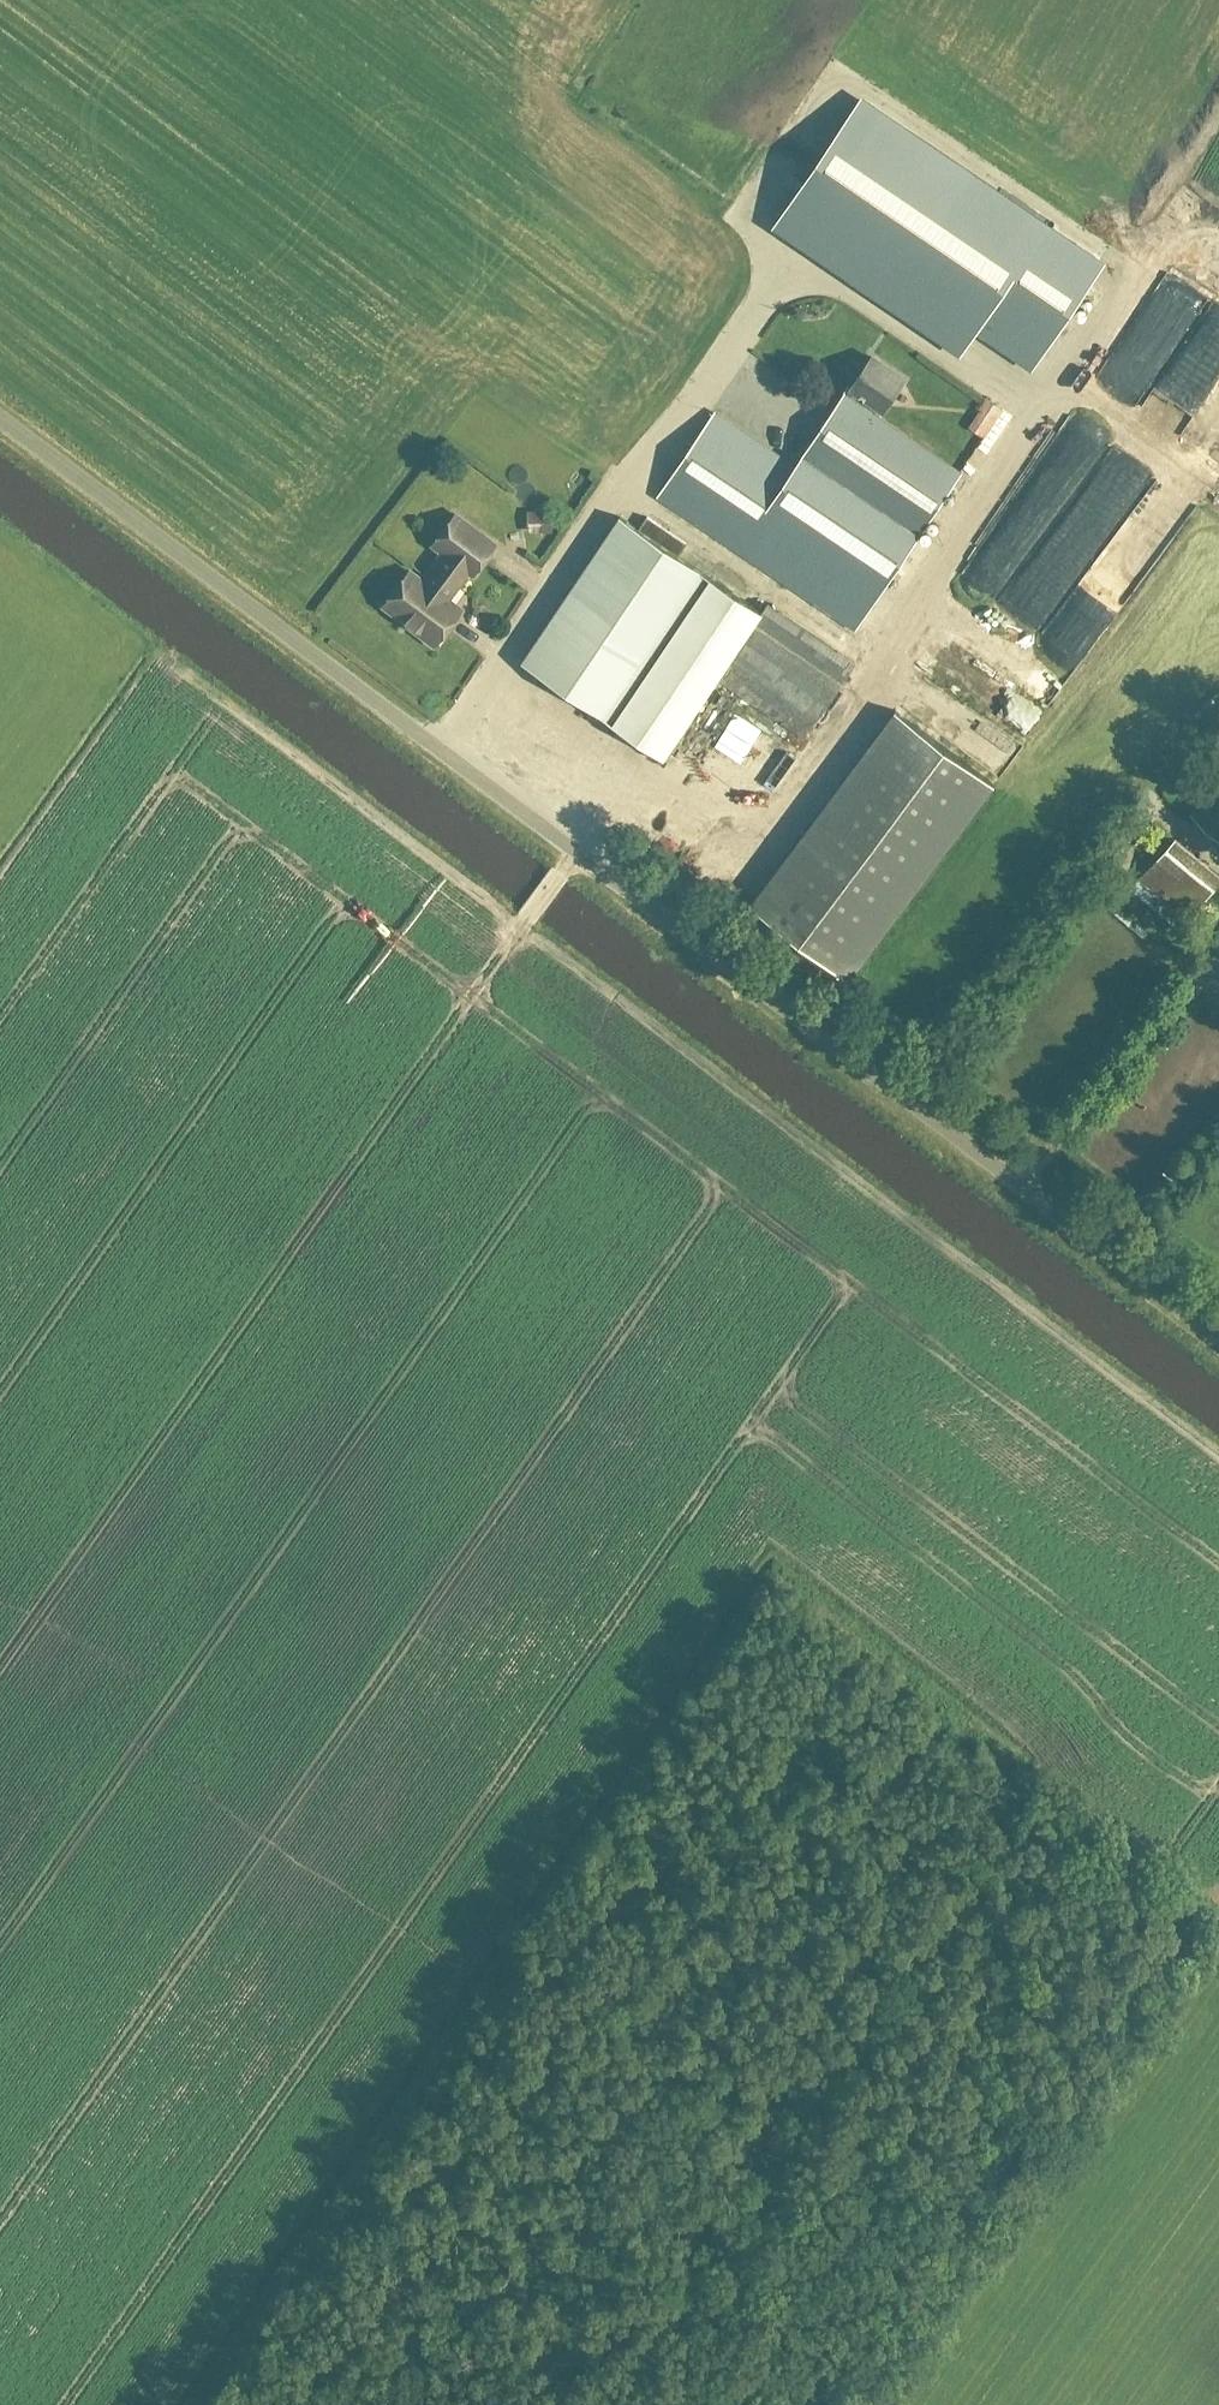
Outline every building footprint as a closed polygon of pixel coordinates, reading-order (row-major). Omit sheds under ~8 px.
[(1102,264),(865,100),(779,226),(961,351),(962,352),(977,329),(1032,367),(1102,264)] [(854,627),(957,474),(877,420),(884,410),(885,410),(906,379),(872,356),(797,468),(716,413),(660,495),(785,580),(854,627)] [(992,435),(1006,405),(986,396),(972,425),(992,435)] [(1058,418),(1037,453),(1054,464),(1076,429),(1058,418)] [(530,528),(549,529),(550,506),(530,505),(530,528)] [(447,598),(468,570),(472,573),(495,542),(455,513),(432,543),(442,551),(422,579),(409,569),(383,604),(413,627),(412,628),(434,645),(461,608),(447,598)] [(621,515),(523,663),(665,759),(718,680),(806,739),(856,664),(768,605),(763,613),(621,515)] [(1044,558),(1037,570),(1075,591),(1082,578),(1044,558)] [(718,697),(671,762),(691,776),(738,711),(718,697)] [(895,716),(747,908),(845,983),(993,791),(895,716)] [(1195,814),(1218,834),(1218,785),(1195,814)] [(1191,918),(1218,883),(1218,873),(1175,837),(1140,877),(1191,918)]
